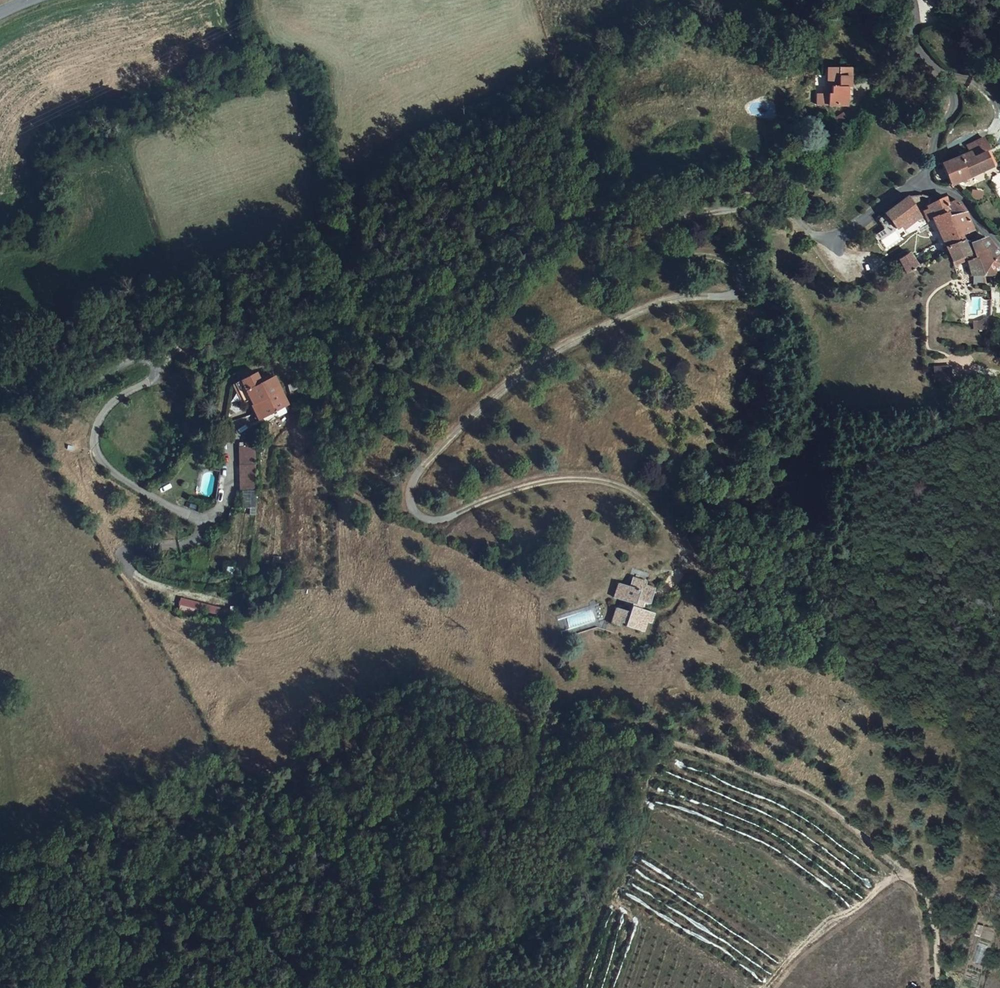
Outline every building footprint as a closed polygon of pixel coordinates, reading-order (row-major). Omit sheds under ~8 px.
[(853,66),(830,67),(830,91),(819,92),(819,105),(850,104),(850,86),(852,86),(853,66)] [(967,143),(972,154),(974,159),(987,152),(992,150),(984,134),(967,143)] [(946,167),(953,186),(994,167),(987,152),(974,159),(972,154),(946,167)] [(887,211),(889,213),(897,226),(898,227),(920,211),(909,195),(904,198),(887,211)] [(941,197),(929,205),(922,209),(942,248),(965,239),(963,234),(973,230),(963,209),(955,199),(946,203),(941,197)] [(889,213),(882,218),(888,226),(878,233),(881,237),(897,226),(889,213)] [(973,257),(977,270),(980,275),(985,274),(989,273),(994,270),(999,268),(999,258),(999,256),(982,236),(967,243),(970,250),(973,257)] [(942,248),(948,260),(970,250),(967,243),(965,239),(942,248)] [(970,250),(948,260),(953,267),(963,262),(973,257),(970,250)] [(905,254),(897,259),(905,276),(914,270),(905,254)] [(977,270),(973,257),(963,262),(971,277),(980,275),(977,270)] [(989,330),(989,317),(972,316),(972,329),(989,330)] [(252,374),(235,385),(246,403),(248,407),(245,409),(255,424),(287,404),(268,375),(257,383),(252,374)] [(295,380),(285,383),(287,394),(297,391),(295,380)] [(235,385),(229,388),(240,406),(246,403),(235,385)] [(246,440),(243,440),(244,488),(246,488),(258,488),(259,488),(258,446),(246,446),(246,440)] [(258,488),(246,488),(246,505),(253,505),(252,512),(258,512),(258,488)] [(635,586),(623,583),(619,597),(637,602),(635,610),(621,607),(617,623),(632,627),(633,624),(639,625),(638,629),(654,633),(656,624),(661,625),(664,614),(649,611),(651,603),(658,605),(663,588),(653,586),(654,580),(637,577),(635,586)] [(182,601),(180,607),(195,611),(197,604),(221,611),(222,604),(184,594),(182,601)]
